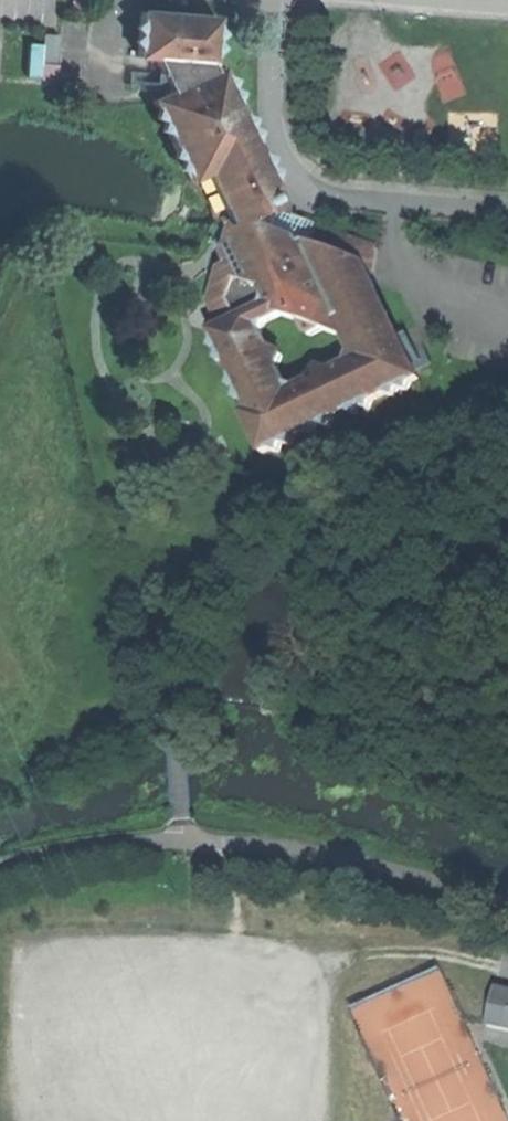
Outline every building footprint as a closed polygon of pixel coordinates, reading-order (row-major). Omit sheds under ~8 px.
[(378,311),(372,300),(376,290),(357,254),(329,238),(311,249),(305,245),(297,241),(301,230),(279,218),(267,191),(274,191),(219,72),(210,71),(210,55),(219,49),(211,40),(221,35),(212,28),(212,19),(140,14),(140,21),(131,27),(139,37),(131,43),(138,49),(138,58),(154,61),(168,95),(152,103),(156,111),(151,119),(161,122),(156,132),(166,134),(180,163),(176,169),(192,181),(200,172),(206,176),(236,230),(225,258),(229,267),(219,271),(208,301),(220,332),(212,334),(216,342),(212,351),(222,356),(219,363),(227,366),(233,379),(230,388),(239,392),(235,402),(244,405),(247,412),(243,414),(246,423),(261,455),(270,451),(277,454),(279,447),(285,444),(291,447),(292,441),(311,432),(316,436),(318,428),(324,426),(329,430),(331,422),(349,414),(355,418),(358,410),(363,408),(369,411),(371,404),(388,396),(395,399),(397,391),(402,389),(408,393),(409,386),(418,381),(404,350),(392,354),(388,346),(394,344),(390,335),(394,328),(385,323),(388,315),(378,311)] [(40,65),(56,66),(57,37),(41,36),(40,65)] [(459,48),(437,50),(442,98),(464,96),(459,48)] [(507,1029),(507,990),(495,987),(487,1024),(507,1029)]
